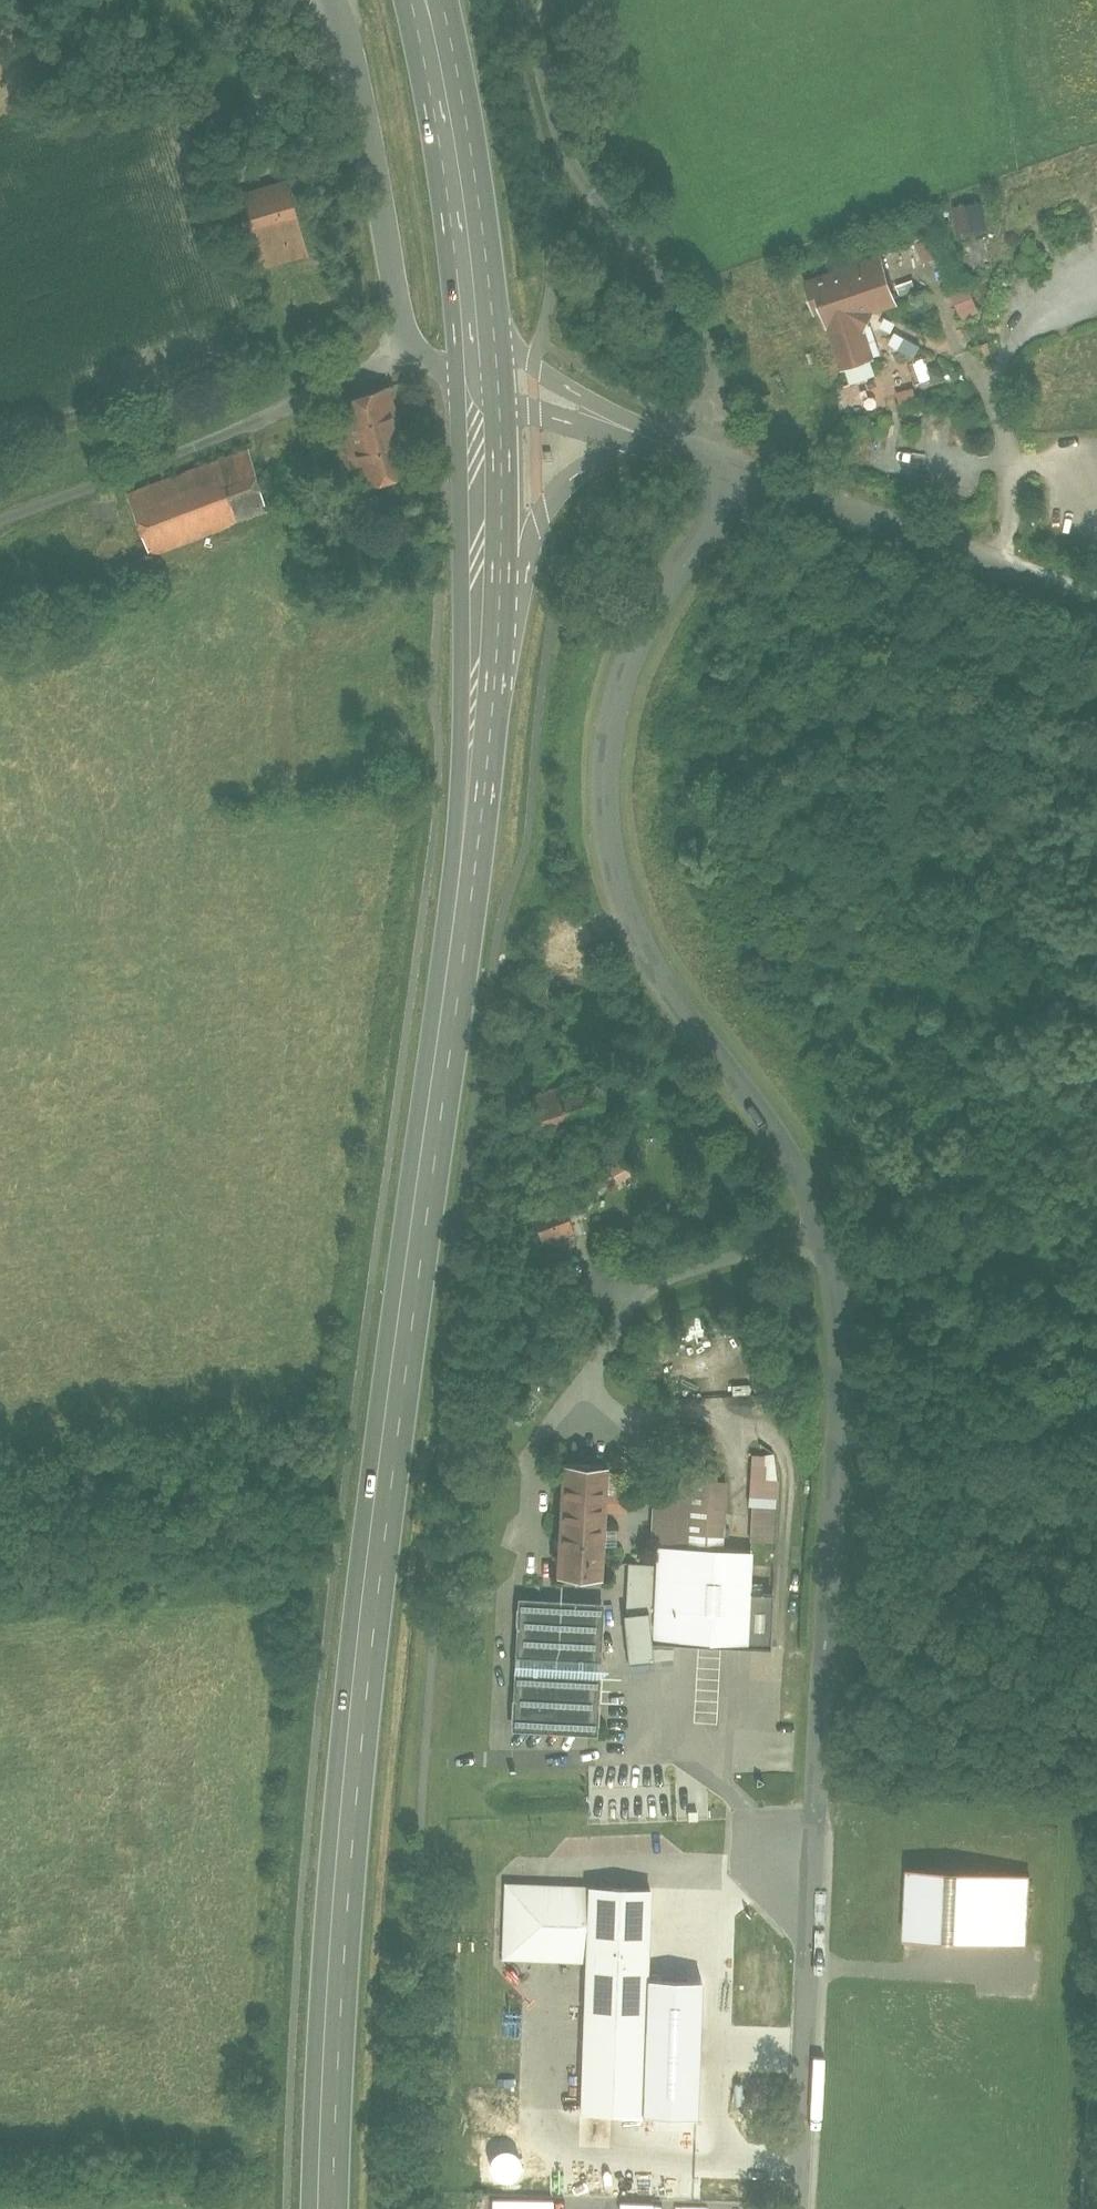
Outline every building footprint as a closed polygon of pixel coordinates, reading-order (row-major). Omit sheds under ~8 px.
[(285,175),(235,190),(254,253),(304,238),(285,175)] [(979,199),(955,204),(960,229),(984,224),(979,199)] [(908,226),(889,233),(893,245),(912,238),(908,226)] [(932,236),(919,241),(925,259),(938,255),(932,236)] [(903,304),(882,246),(792,278),(826,326),(839,363),(872,352),(860,319),(903,304)] [(970,288),(953,294),(963,323),(980,317),(970,288)] [(902,334),(897,345),(915,354),(920,342),(902,334)] [(391,381),(339,397),(346,422),(336,425),(345,453),(357,450),(366,480),(416,465),(391,381)] [(245,453),(124,498),(146,554),(266,509),(245,453)] [(591,1095),(535,1118),(546,1148),(603,1125),(591,1095)] [(609,1167),(617,1181),(634,1171),(626,1157),(609,1167)] [(568,1215),(536,1224),(549,1264),(581,1254),(568,1215)] [(774,1453),(753,1454),(748,1506),(753,1507),(750,1542),(777,1544),(778,1479),(774,1453)] [(560,1462),(555,1575),(603,1577),(608,1465),(560,1462)] [(727,1481),(657,1478),(651,1544),(659,1545),(721,1549),(727,1481)] [(721,1549),(659,1545),(656,1565),(654,1610),(653,1641),(771,1648),(773,1593),(752,1591),(754,1551),(721,1549)] [(654,1610),(656,1565),(629,1563),(627,1612),(649,1610),(654,1610)] [(604,1605),(519,1600),(511,1725),(595,1730),(604,1605)] [(649,1610),(627,1612),(624,1612),(629,1661),(654,1657),(649,1610)] [(1031,1877),(908,1867),(903,1932),(1027,1941),(1031,1877)] [(650,1890),(502,1885),(499,1962),(579,1965),(574,2109),(642,2112),(647,1979),(650,1890)] [(702,1980),(647,1979),(642,2112),(698,2113),(702,1980)]
